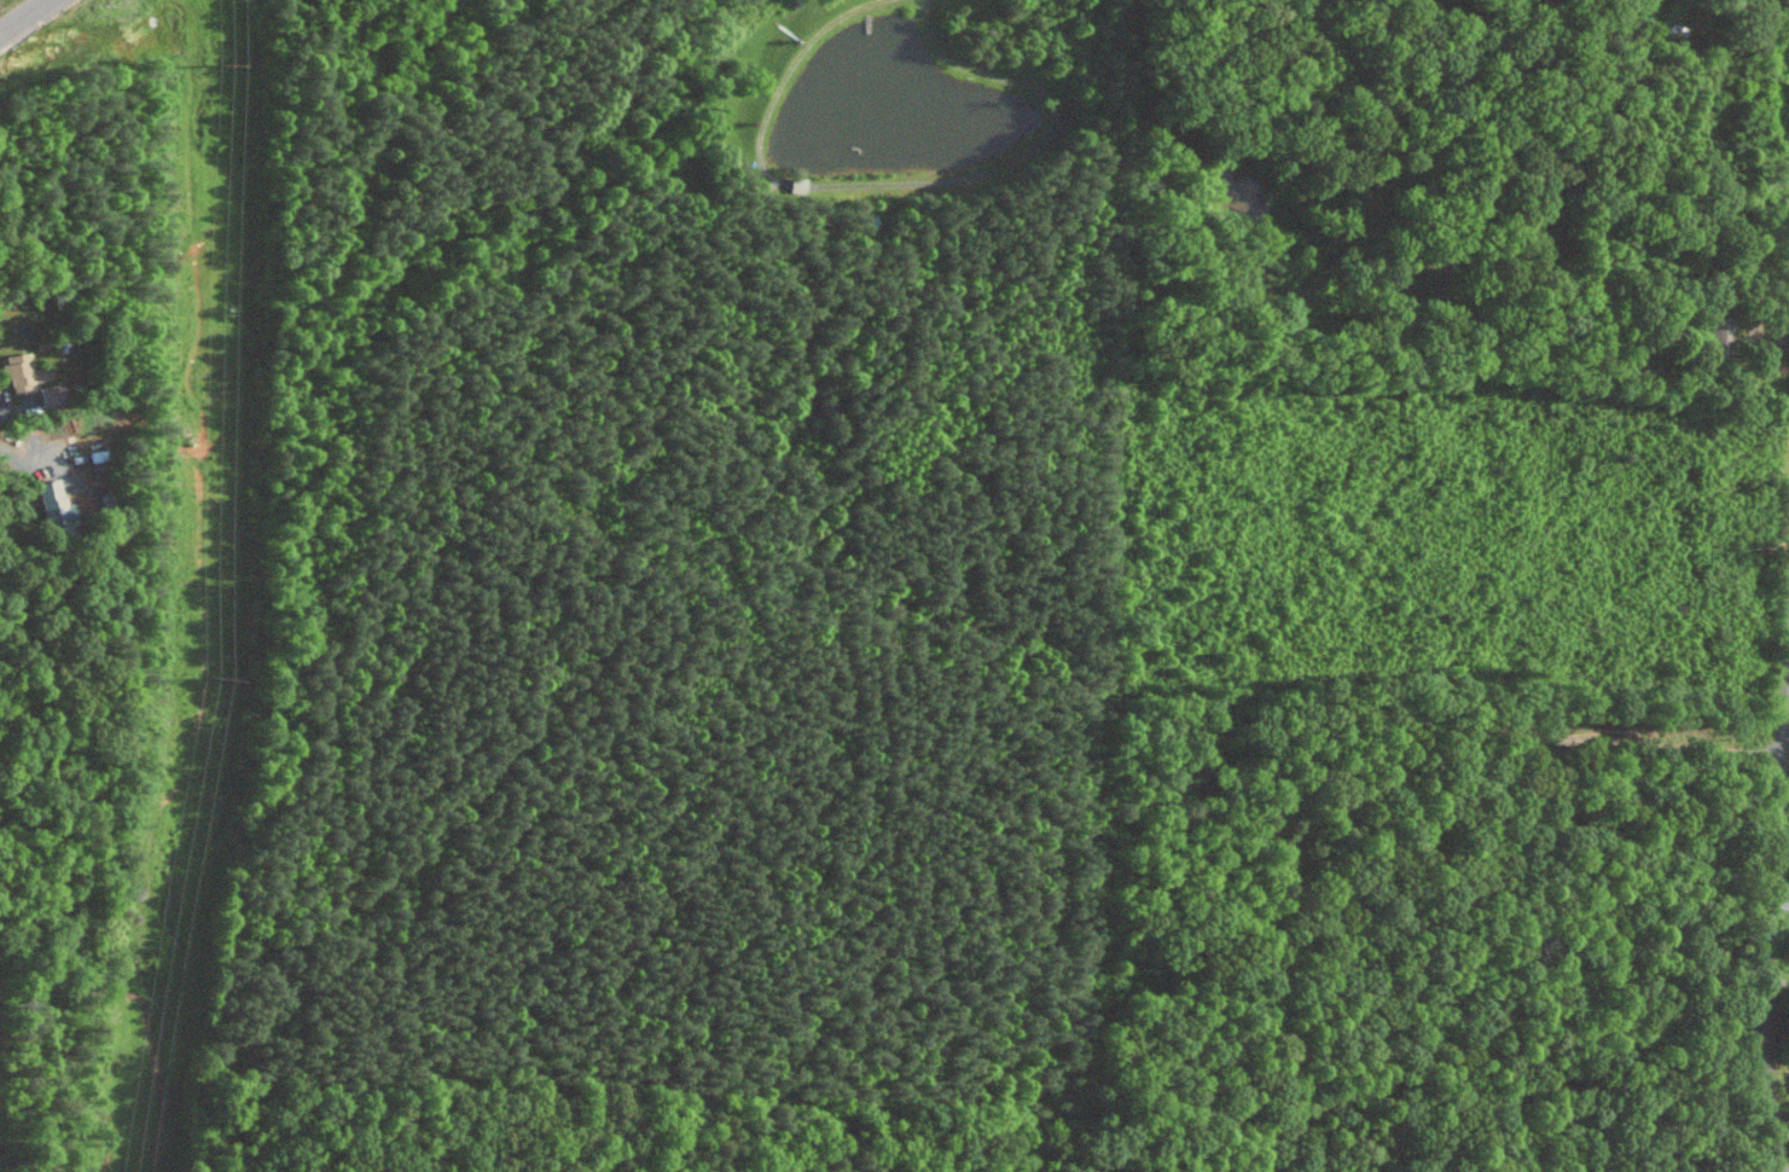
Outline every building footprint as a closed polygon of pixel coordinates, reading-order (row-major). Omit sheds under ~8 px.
[(1706,357),(1730,360),(1734,320),(1710,317),(1706,357)] [(47,367),(29,369),(27,353),(0,357),(0,358),(3,379),(8,378),(11,396),(33,392),(31,382),(49,379),(47,367)] [(35,484),(46,536),(69,531),(58,479),(35,484)]
